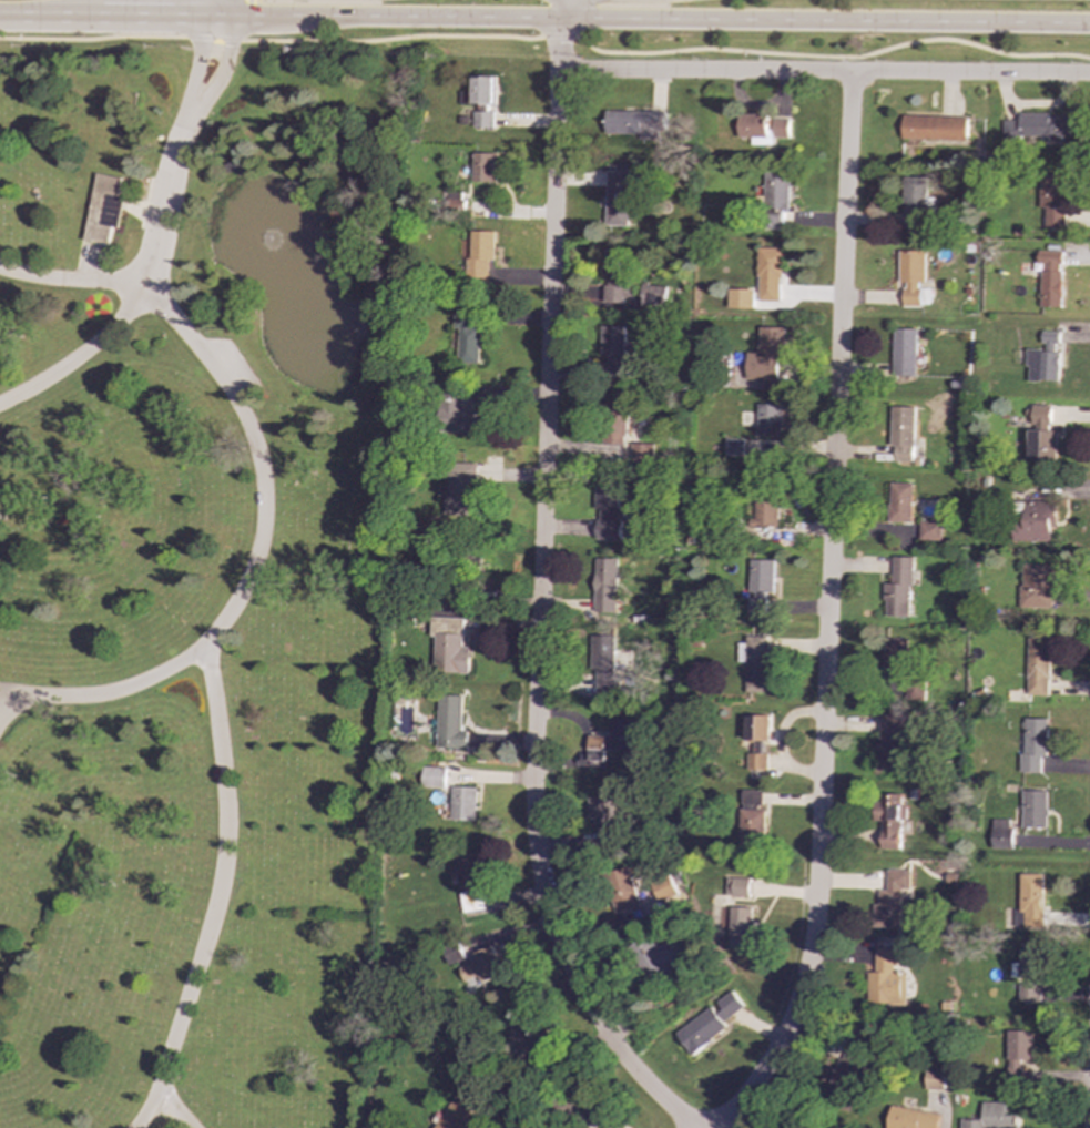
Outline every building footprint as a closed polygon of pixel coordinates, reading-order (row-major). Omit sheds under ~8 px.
[(496,104),(495,75),(472,77),(472,91),(460,91),(460,104),(496,104)] [(473,111),(472,126),(492,128),(493,112),(473,111)] [(664,112),(605,111),(604,134),(640,134),(640,141),(656,141),(656,132),(664,132),(664,112)] [(1070,113),(1018,114),(1018,121),(1002,121),(1002,139),(1041,139),(1041,140),(1070,140),(1070,113)] [(788,138),(788,115),(737,115),(738,138),(752,138),(752,144),(772,144),(772,138),(788,138)] [(967,116),(903,115),(901,140),(966,142),(967,116)] [(496,182),(496,153),(472,153),(471,182),(496,182)] [(628,226),(629,171),(607,171),(604,225),(628,226)] [(790,172),(765,172),(763,228),(787,230),(790,172)] [(108,243),(110,227),(119,228),(123,196),(118,196),(121,176),(94,173),(85,241),(108,243)] [(1038,207),(1045,207),(1045,228),(1066,228),(1066,174),(1039,174),(1038,207)] [(926,176),(904,176),(904,228),(926,228),(926,210),(935,210),(936,197),(926,197),(926,176)] [(602,303),(628,304),(630,248),(603,247),(602,285),(603,285),(602,303)] [(781,247),(758,247),(757,301),(780,302),(781,247)] [(903,306),(919,307),(920,283),(925,283),(926,251),(899,251),(899,283),(904,283),(903,306)] [(1041,307),(1061,307),(1062,252),(1038,251),(1038,264),(1041,264),(1041,307)] [(665,286),(641,285),(640,305),(664,307),(665,286)] [(727,307),(753,308),(753,289),(727,288),(727,307)] [(475,326),(475,307),(454,307),(452,328),(459,328),(458,364),(479,365),(480,327),(475,326)] [(623,376),(624,326),(600,325),(599,376),(623,376)] [(777,380),(778,363),(784,363),(784,327),(757,326),(757,353),(746,353),(746,379),(777,380)] [(892,376),(916,376),(917,328),(893,328),(892,376)] [(1027,349),(1027,380),(1057,382),(1058,344),(1059,332),(1041,331),(1040,349),(1027,349)] [(446,431),(483,433),(483,404),(462,404),(462,386),(448,385),(446,431)] [(625,403),(601,404),(603,444),(628,443),(625,403)] [(756,433),(782,433),(782,403),(756,403),(756,433)] [(1051,426),(1050,405),(1025,406),(1026,417),(1031,417),(1031,426),(1051,426)] [(915,407),(892,406),(890,461),(913,463),(915,407)] [(1029,461),(1056,463),(1057,430),(1030,429),(1029,461)] [(743,456),(743,439),(721,439),(721,455),(743,456)] [(652,443),(630,443),(631,463),(653,463),(652,443)] [(470,516),(470,485),(477,485),(478,464),(448,463),(447,516),(470,516)] [(595,480),(593,539),(618,539),(620,481),(595,480)] [(889,522),(911,522),(911,482),(889,482),(889,522)] [(777,527),(778,490),(755,489),(754,527),(777,527)] [(941,541),(941,521),(919,520),(919,541),(941,541)] [(911,557),(892,556),(890,583),(885,583),(884,616),(910,617),(911,557)] [(614,612),(615,558),(593,558),(592,612),(614,612)] [(774,560),(748,560),(748,595),(747,595),(747,616),(772,616),(772,597),(773,597),(774,560)] [(1051,609),(1052,565),(1021,563),(1020,608),(1051,609)] [(463,619),(431,618),(430,636),(435,636),(434,672),(469,673),(470,647),(463,647),(463,619)] [(744,692),(766,691),(765,634),(745,636),(745,642),(737,643),(737,661),(744,661),(744,692)] [(590,690),(614,691),(615,636),(591,636),(590,690)] [(884,673),(909,673),(909,639),(884,639),(884,673)] [(1048,695),(1050,639),(1027,639),(1026,694),(1048,695)] [(437,748),(467,749),(467,730),(461,730),(461,695),(438,695),(437,748)] [(878,769),(903,769),(903,736),(908,736),(908,714),(878,714),(878,769)] [(767,715),(746,715),(745,740),(767,741),(767,715)] [(638,719),(610,718),(609,736),(588,735),(587,760),(602,761),(603,751),(632,751),(632,736),(636,736),(638,719)] [(1048,719),(1022,719),(1021,772),(1040,772),(1041,756),(1047,756),(1048,719)] [(766,770),(767,753),(762,753),(762,741),(753,741),(753,753),(746,753),(746,770),(766,770)] [(421,787),(444,787),(445,768),(421,766),(421,787)] [(477,787),(450,786),(449,811),(440,811),(439,819),(476,821),(477,787)] [(764,790),(741,791),(741,846),(765,846),(764,790)] [(1021,827),(1047,827),(1047,791),(1022,791),(1021,827)] [(899,850),(899,834),(908,834),(909,820),(905,820),(905,806),(900,806),(900,794),(873,794),(873,821),(880,821),(880,850),(899,850)] [(590,796),(592,847),(617,847),(614,795),(590,796)] [(1010,850),(1010,819),(991,819),(990,850),(1010,850)] [(457,892),(481,891),(479,856),(455,857),(457,892)] [(636,908),(630,867),(607,871),(613,912),(636,908)] [(872,927),(899,927),(900,888),(909,888),(909,871),(886,870),(886,890),(878,890),(877,904),(872,904),(872,927)] [(1042,874),(1019,874),(1019,909),(1013,909),(1013,927),(1041,927),(1042,874)] [(725,896),(750,897),(751,878),(726,877),(725,896)] [(729,946),(752,947),(753,907),(730,907),(729,946)] [(646,954),(658,973),(689,954),(678,934),(646,954)] [(503,975),(492,945),(469,954),(472,963),(456,968),(463,990),(503,975)] [(867,972),(866,1003),(905,1004),(905,972),(894,972),(895,949),(875,948),(874,972),(867,972)] [(1017,1002),(1040,1002),(1041,949),(1018,949),(1017,963),(1010,963),(1009,978),(1018,978),(1017,1002)] [(744,1007),(733,992),(675,1033),(691,1055),(727,1028),(723,1022),(744,1007)] [(1023,1060),(1033,1061),(1033,1030),(1006,1030),(1006,1079),(1023,1079),(1023,1060)] [(867,1037),(845,1037),(845,1059),(832,1059),(832,1095),(857,1095),(857,1075),(866,1075),(867,1037)] [(944,1090),(944,1069),(925,1069),(925,1089),(944,1090)] [(477,1109),(455,1095),(433,1127),(465,1127),(477,1109)] [(960,1119),(960,1127),(1017,1127),(1017,1115),(1004,1115),(1005,1102),(981,1101),(981,1120),(960,1119)] [(937,1110),(888,1109),(887,1127),(937,1127),(937,1110)]
